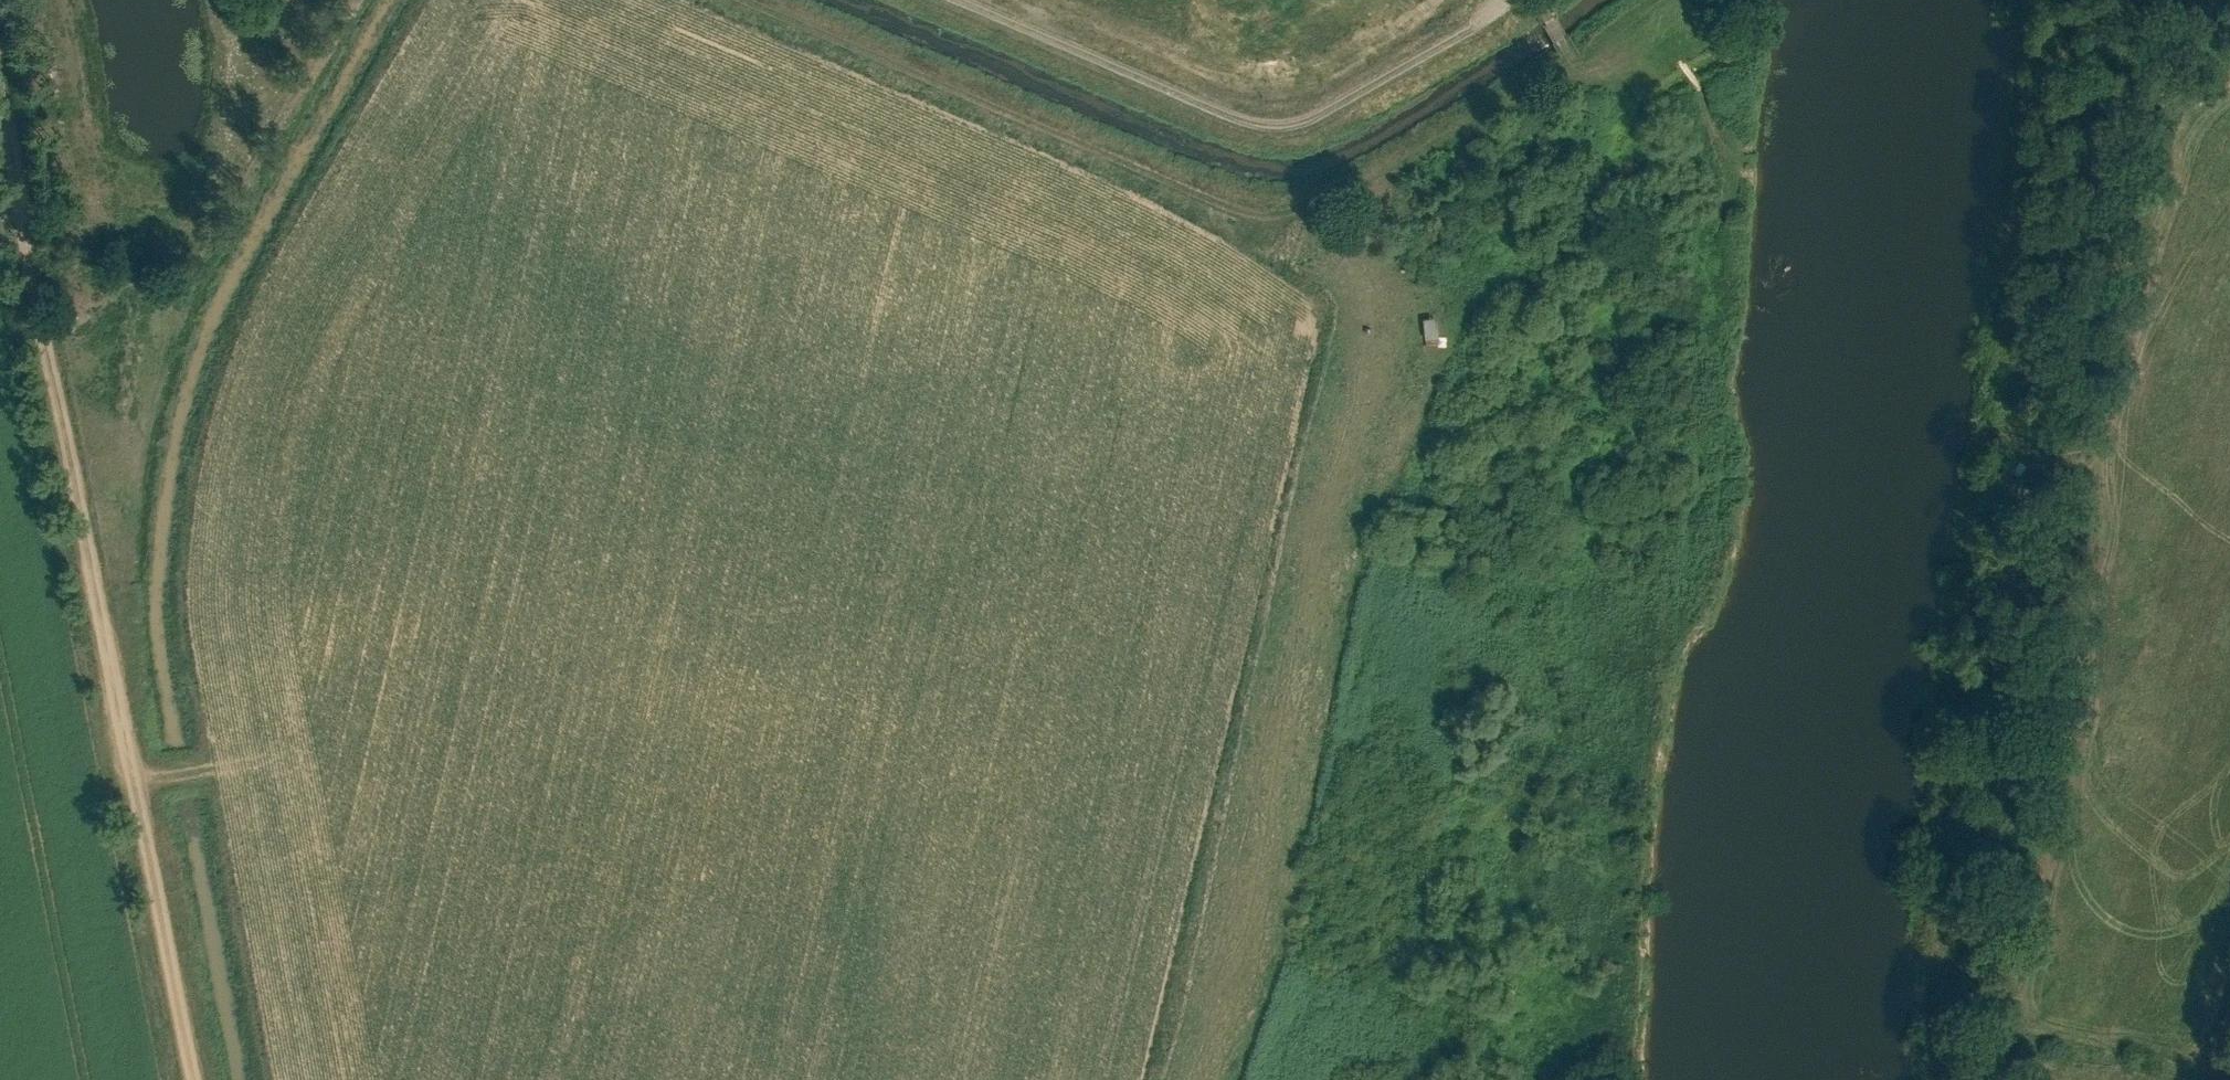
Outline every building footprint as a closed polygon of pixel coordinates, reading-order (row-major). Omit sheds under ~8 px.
[(1422,318),(1426,339),(1439,337),(1435,316),(1422,318)]
